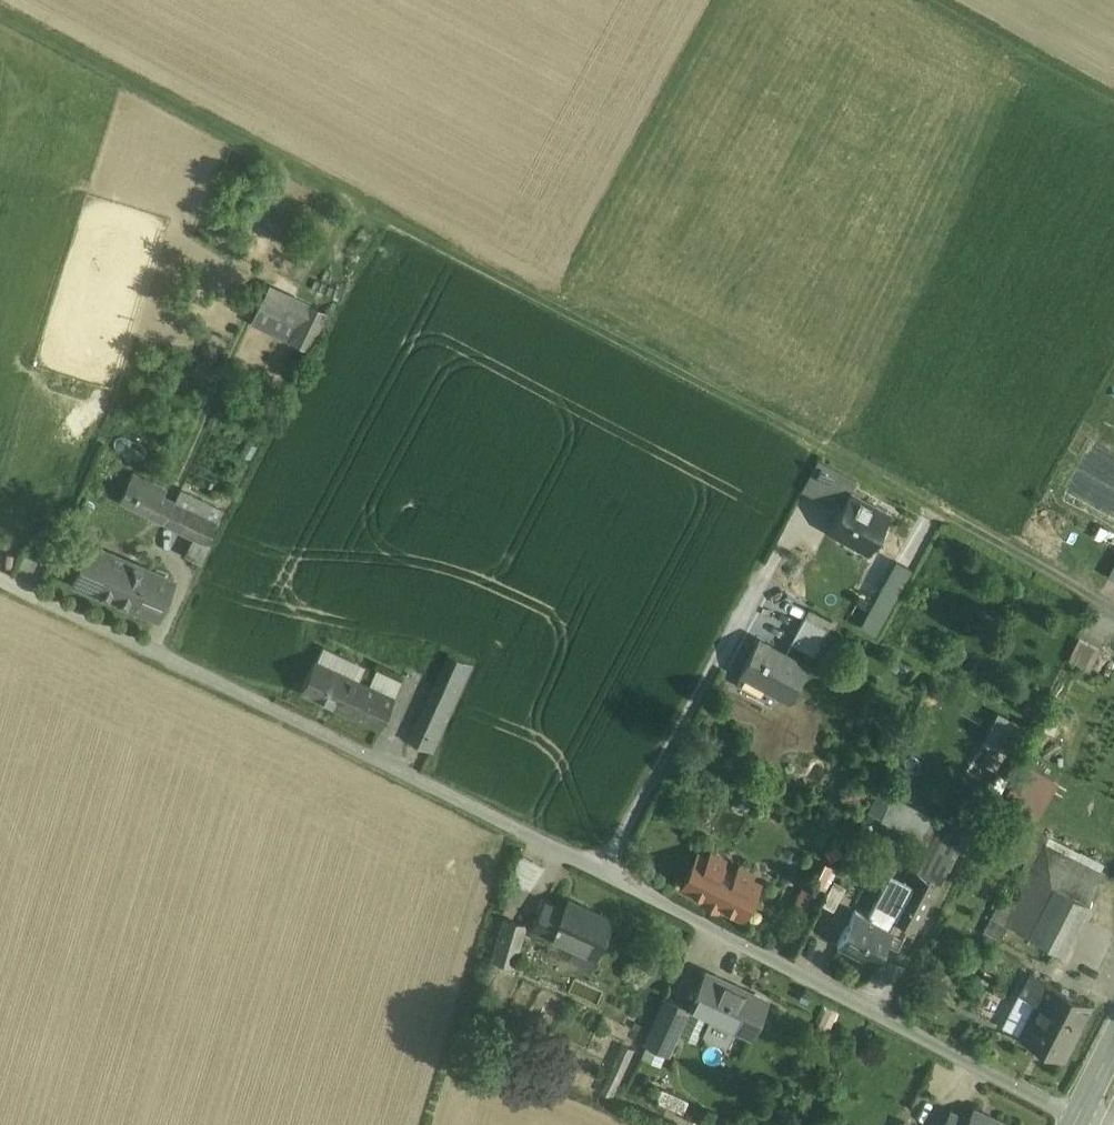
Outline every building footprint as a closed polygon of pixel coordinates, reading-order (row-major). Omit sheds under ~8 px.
[(308,305),(269,287),(253,321),(291,340),(308,305)] [(857,482),(818,460),(801,490),(815,497),(828,472),(844,481),(854,487),(857,482)] [(828,472),(815,497),(830,505),(837,492),(844,481),(828,472)] [(131,478),(120,499),(130,504),(141,483),(131,478)] [(854,487),(844,481),(837,492),(847,498),(850,494),(854,487)] [(166,497),(141,483),(130,504),(155,517),(166,497)] [(223,511),(181,489),(174,501),(216,524),(223,511)] [(850,494),(847,498),(830,529),(847,538),(849,534),(869,545),(866,549),(868,550),(888,515),(850,494)] [(166,497),(155,517),(163,522),(174,501),(166,497)] [(216,524),(174,501),(163,522),(193,538),(205,544),(206,543),(216,524)] [(205,544),(193,538),(184,555),(199,563),(209,545),(206,543),(205,544)] [(174,580),(90,544),(74,582),(157,618),(174,580)] [(896,561),(861,626),(875,634),(910,569),(896,561)] [(827,629),(805,616),(791,642),(813,655),(827,629)] [(1071,659),(1095,670),(1105,649),(1081,637),(1071,659)] [(807,667),(759,640),(741,673),(789,699),(807,667)] [(364,665),(323,647),(317,661),(358,679),(364,665)] [(471,665),(449,655),(436,685),(459,694),(471,665)] [(317,661),(315,660),(301,692),(381,726),(395,695),(358,679),(317,661)] [(436,685),(411,744),(433,753),(459,694),(436,685)] [(1028,729),(997,713),(984,739),(1016,755),(1028,729)] [(1045,811),(1061,777),(1040,768),(1024,802),(1045,811)] [(879,793),(869,812),(881,819),(891,800),(879,793)] [(941,823),(892,798),(891,800),(881,819),(930,845),(941,823)] [(930,845),(916,872),(938,884),(938,885),(946,868),(948,869),(967,830),(944,818),(941,823),(930,845)] [(1100,866),(1041,836),(1024,869),(1031,873),(1084,899),(1100,866)] [(725,859),(710,851),(707,857),(699,853),(681,888),(742,918),(759,883),(751,879),(754,873),(738,866),(734,874),(721,868),(725,859)] [(916,872),(915,872),(911,880),(891,918),(895,920),(914,930),(938,885),(938,884),(916,872)] [(1084,899),(1031,873),(1012,910),(1006,923),(1009,925),(1064,952),(1089,902),(1084,899)] [(827,877),(808,963),(830,968),(850,882),(827,877)] [(897,893),(883,894),(870,919),(890,929),(895,920),(891,918),(911,880),(905,877),(897,893)] [(612,920),(568,899),(563,909),(545,900),(532,927),(552,937),(553,935),(596,954),(612,920)] [(1000,904),(985,934),(1001,942),(1009,925),(1006,923),(1012,910),(1000,904)] [(870,919),(855,911),(838,944),(858,955),(859,954),(872,961),(872,962),(874,963),(891,930),(890,929),(870,919)] [(526,923),(505,917),(493,959),(514,965),(526,923)] [(768,1001),(705,972),(688,1008),(689,1009),(708,1017),(708,1015),(752,1035),(768,1001)] [(1047,982),(1032,974),(1021,995),(1037,1003),(1047,982)] [(1093,1005),(1047,982),(1037,1003),(1019,1037),(1065,1060),(1093,1005)] [(688,1008),(665,997),(653,1021),(678,1033),(689,1009),(688,1008)] [(517,1025),(497,1017),(492,1029),(512,1038),(517,1025)] [(678,1033),(653,1021),(644,1042),(668,1053),(678,1033)] [(623,1044),(602,1091),(613,1096),(634,1049),(623,1044)] [(665,1088),(661,1100),(687,1109),(691,1096),(665,1088)] [(973,1110),(969,1119),(950,1110),(943,1124),(1006,1124),(973,1110)]
